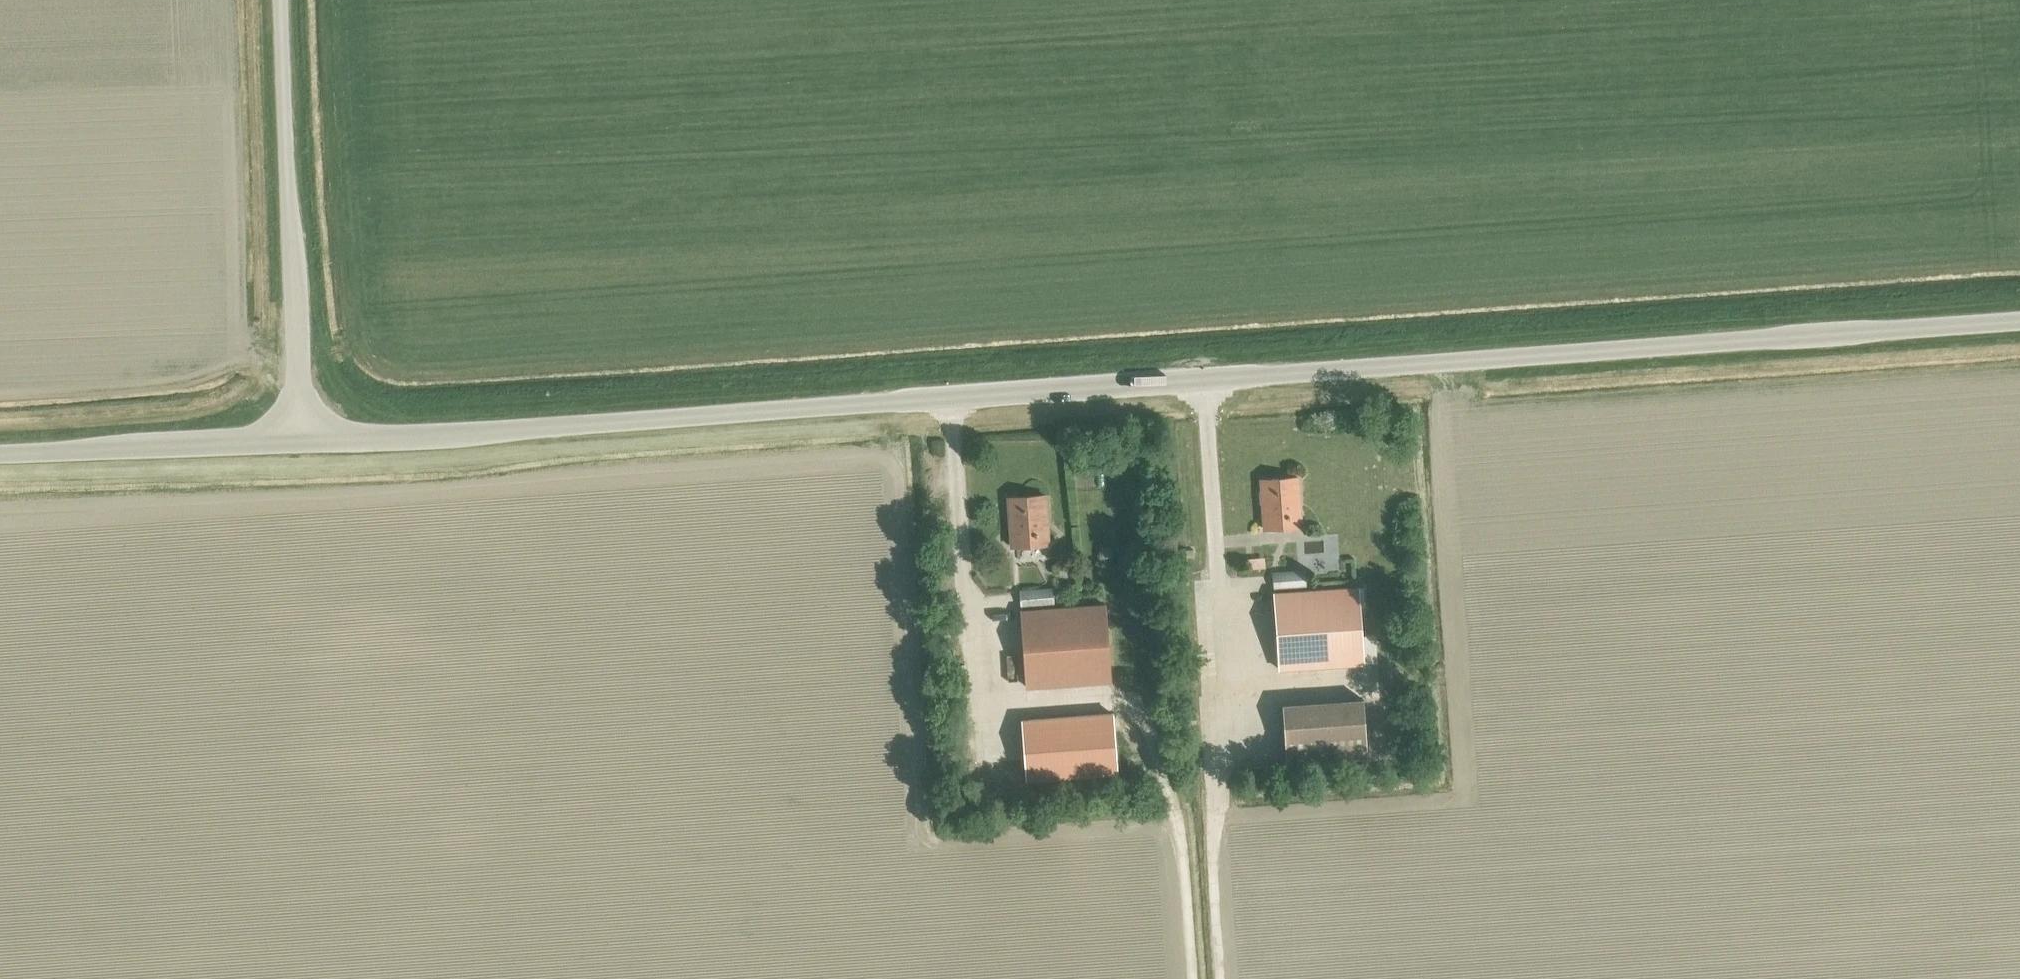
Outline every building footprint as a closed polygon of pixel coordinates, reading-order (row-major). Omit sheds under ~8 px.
[(1264,529),(1301,526),(1297,477),(1260,480),(1264,529)] [(1011,547),(1048,544),(1045,495),(1008,498),(1011,547)] [(1274,589),(1306,587),(1305,571),(1273,573),(1274,589)] [(1279,670),(1362,664),(1357,587),(1274,593),(1279,670)] [(1021,607),(1053,604),(1052,589),(1020,591),(1021,607)] [(1027,687),(1110,681),(1104,605),(1021,611),(1027,687)] [(1346,700),(1267,704),(1268,734),(1320,731),(1320,749),(1348,748),(1346,700)] [(1027,779),(1116,773),(1112,713),(1022,720),(1027,779)]
